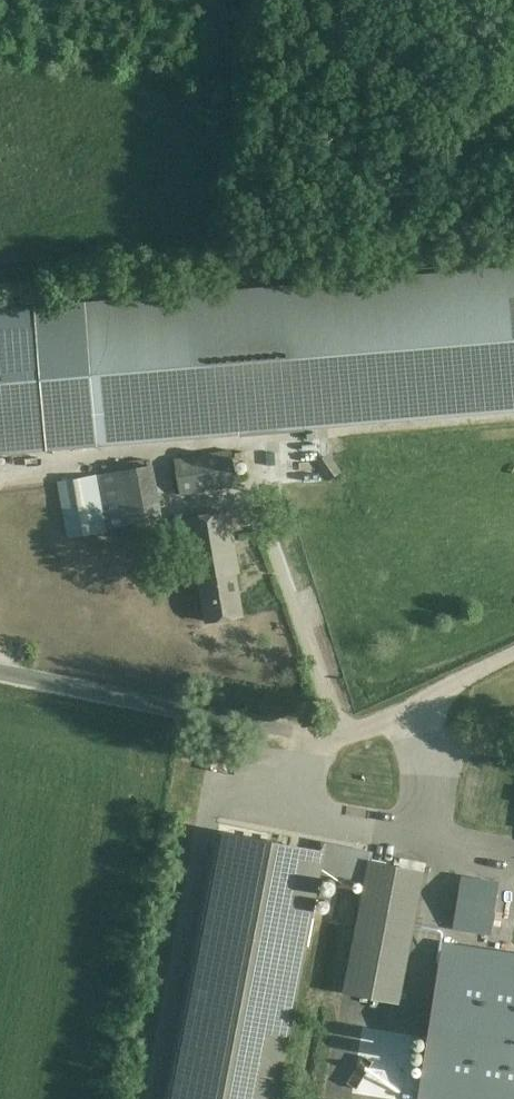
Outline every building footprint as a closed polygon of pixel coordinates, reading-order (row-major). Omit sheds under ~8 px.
[(0,311),(0,454),(513,411),(513,268),(0,311)] [(233,449),(186,457),(176,458),(180,497),(239,487),(233,449)] [(98,469),(106,523),(152,517),(145,463),(98,469)] [(230,513),(185,520),(195,580),(201,579),(208,621),(242,615),(235,574),(240,573),(230,513)] [(173,1098),(270,1098),(321,848),(227,829),(173,1098)] [(336,846),(337,852),(326,853),(326,871),(352,870),(351,845),(336,846)] [(426,870),(373,860),(346,995),(399,1006),(426,870)] [(463,875),(455,929),(491,934),(500,881),(463,875)] [(421,1098),(513,1098),(513,959),(440,950),(421,1098)] [(340,999),(337,1018),(355,1020),(358,1001),(340,999)]
